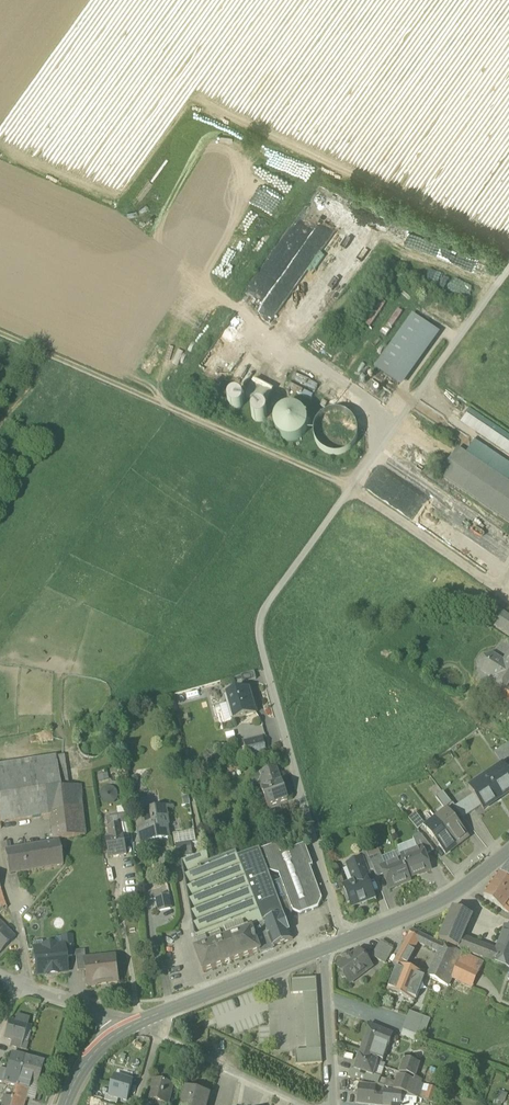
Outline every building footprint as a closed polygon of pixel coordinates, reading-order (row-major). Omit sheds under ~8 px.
[(328,215),(335,200),(312,190),(306,205),(328,215)] [(193,207),(202,213),(210,202),(202,196),(193,207)] [(279,301),(290,283),(292,284),(301,268),(289,261),(259,314),(272,321),(283,303),(279,301)] [(321,303),(320,294),(308,295),(309,316),(304,316),(304,320),(315,319),(314,303),(321,303)] [(402,312),(378,300),(363,332),(377,339),(384,325),(393,330),(402,312)] [(375,369),(398,385),(437,332),(413,315),(375,369)] [(292,379),(316,391),(318,386),(294,374),(292,379)] [(254,381),(249,391),(269,401),(274,391),(254,381)] [(287,389),(311,401),(313,396),(289,384),(287,389)] [(265,408),(269,401),(249,391),(246,398),(265,408)] [(240,410),(243,406),(242,400),(238,396),(232,397),(228,401),(229,407),(234,411),(240,410)] [(264,421),(267,417),(266,411),(262,408),(256,408),(252,412),(252,418),(258,422),(264,421)] [(274,424),(275,430),(278,436),(283,440),(289,442),(296,441),(302,438),(306,433),(308,427),(307,420),(304,414),(298,410),(292,408),(286,409),(280,412),(276,417),(274,424)] [(467,416),(508,444),(508,436),(469,409),(465,415),(467,416)] [(314,432),(315,441),(319,449),(326,454),(334,456),(342,455),(350,451),(356,444),(358,436),(357,428),(353,420),(346,415),(338,412),(329,413),(321,417),(316,424),(314,432)] [(467,416),(460,424),(508,457),(508,444),(467,416)] [(508,524),(508,485),(458,450),(453,458),(440,477),(508,524)] [(503,612),(494,625),(508,635),(508,616),(503,612)] [(508,684),(508,652),(503,661),(492,678),(484,689),(500,699),(508,686),(508,684)] [(481,671),(492,678),(503,661),(492,654),(484,656),(479,662),(481,671)] [(241,677),(243,684),(248,683),(256,680),(254,673),(241,677)] [(508,704),(508,686),(500,699),(508,704)] [(230,704),(235,720),(257,714),(249,689),(228,695),(225,696),(227,705),(230,704)] [(263,739),(244,743),(248,758),(267,753),(263,739)] [(502,763),(508,758),(508,744),(508,743),(494,753),(502,763)] [(64,756),(55,757),(59,788),(59,789),(68,788),(64,756)] [(55,757),(1,765),(5,796),(59,788),(55,757)] [(484,809),(485,809),(484,808),(501,797),(508,791),(508,772),(503,764),(503,765),(494,771),(496,773),(489,777),(487,775),(489,778),(482,783),(480,781),(470,788),(470,787),(469,788),(474,794),(481,805),(484,809)] [(260,773),(263,782),(280,776),(277,767),(260,773)] [(249,777),(252,786),(259,783),(263,782),(260,773),(249,777)] [(480,780),(480,781),(482,783),(489,778),(487,775),(480,780)] [(259,783),(268,807),(288,799),(280,776),(263,782),(259,783)] [(68,788),(59,789),(62,813),(66,838),(85,836),(79,786),(68,788)] [(51,815),(62,813),(59,789),(59,788),(5,796),(0,797),(0,823),(51,815)] [(435,799),(444,810),(451,804),(443,793),(435,799)] [(454,808),(463,818),(481,805),(474,794),(454,808)] [(148,842),(169,839),(168,836),(167,830),(165,831),(165,827),(168,826),(167,819),(165,808),(152,811),(152,816),(143,817),(146,830),(148,842)] [(446,811),(426,828),(427,828),(437,820),(447,812),(446,811)] [(447,812),(437,820),(457,846),(468,837),(447,811),(446,811),(447,812)] [(66,838),(62,813),(51,815),(53,840),(58,839),(66,838)] [(409,820),(417,831),(425,825),(416,814),(409,820)] [(446,855),(457,846),(437,820),(427,828),(426,828),(425,828),(446,855)] [(106,839),(110,856),(117,855),(117,856),(127,854),(127,853),(123,836),(120,825),(108,828),(110,838),(106,839)] [(139,831),(141,843),(148,842),(146,830),(139,831)] [(422,849),(424,855),(434,851),(421,836),(413,839),(418,850),(422,849)] [(6,860),(14,859),(16,874),(63,865),(58,841),(53,842),(10,850),(4,851),(4,852),(6,860)] [(3,852),(4,852),(4,851),(10,850),(9,842),(1,844),(3,852)] [(176,847),(178,857),(192,855),(190,844),(176,847)] [(259,851),(267,871),(279,874),(293,912),(300,915),(318,908),(321,900),(308,867),(311,866),(303,845),(279,854),(276,845),(274,845),(259,851)] [(263,923),(284,915),(267,871),(259,851),(258,848),(255,849),(238,856),(236,853),(232,853),(216,860),(215,858),(208,859),(206,851),(181,861),(182,864),(196,943),(197,948),(252,927),(263,923)] [(401,857),(402,860),(409,878),(410,877),(411,878),(419,875),(420,873),(430,869),(424,855),(422,849),(418,850),(401,857)] [(367,874),(374,871),(369,859),(367,853),(360,856),(362,860),(367,874)] [(381,854),(369,859),(374,871),(376,877),(384,874),(381,868),(385,867),(381,854)] [(16,874),(14,859),(6,860),(9,875),(16,874)] [(347,866),(354,882),(367,877),(366,874),(367,874),(362,860),(347,866)] [(410,880),(409,878),(402,860),(385,867),(381,868),(384,874),(389,888),(399,885),(401,885),(409,882),(410,880)] [(501,875),(508,880),(508,866),(501,875)] [(290,918),(293,912),(279,874),(267,871),(284,915),(286,920),(290,918)] [(501,875),(499,874),(483,897),(508,913),(508,880),(501,875)] [(375,899),(367,877),(354,882),(343,887),(351,908),(365,902),(366,903),(375,899)] [(157,898),(159,912),(171,909),(168,895),(157,898)] [(440,940),(459,948),(463,938),(472,916),(453,909),(440,940)] [(263,923),(272,947),(273,946),(293,939),(286,920),(284,915),(263,923)] [(15,937),(0,922),(0,953),(15,937)] [(263,923),(252,927),(261,951),(260,951),(261,953),(261,952),(273,948),(274,948),(273,946),(272,947),(263,923)] [(202,972),(260,951),(261,951),(252,927),(197,948),(194,949),(202,972)] [(508,969),(508,929),(505,928),(497,952),(493,962),(493,963),(508,969)] [(418,943),(441,954),(445,946),(412,930),(408,938),(418,943)] [(64,946),(65,957),(73,956),(71,937),(62,938),(63,947),(64,946)] [(54,939),(55,945),(55,947),(63,947),(62,938),(54,939)] [(404,944),(415,950),(418,943),(408,938),(404,944)] [(497,952),(463,938),(459,948),(493,962),(497,952)] [(373,957),(385,964),(394,950),(381,943),(373,957)] [(395,970),(397,964),(405,967),(415,950),(404,944),(391,968),(395,970)] [(36,975),(37,976),(46,975),(46,976),(47,975),(46,974),(57,973),(57,974),(58,974),(65,973),(66,972),(65,957),(64,946),(63,947),(55,947),(55,945),(42,947),(43,949),(34,950),(34,955),(34,956),(32,959),(33,963),(35,965),(36,975)] [(448,987),(451,979),(463,954),(445,946),(441,954),(430,978),(448,987)] [(75,952),(77,972),(87,971),(85,961),(86,961),(85,951),(75,952)] [(346,978),(348,981),(354,976),(356,979),(357,979),(363,974),(363,973),(371,967),(359,951),(351,957),(351,956),(345,961),(345,962),(338,967),(342,973),(341,975),(343,978),(346,978)] [(342,957),(345,961),(351,956),(349,953),(342,957)] [(483,963),(463,954),(451,979),(472,989),(483,963)] [(86,985),(89,987),(96,987),(98,984),(118,982),(115,958),(86,961),(85,961),(87,971),(87,975),(85,978),(86,985)] [(387,991),(414,1002),(424,976),(424,975),(405,967),(397,964),(395,970),(387,991)] [(290,980),(291,994),(303,993),(317,992),(316,978),(290,980)] [(303,993),(307,1050),(321,1049),(317,992),(303,993)] [(424,1036),(430,1020),(410,1012),(402,1030),(417,1036),(418,1034),(424,1036)] [(12,1040),(21,1043),(21,1042),(27,1024),(28,1019),(17,1016),(15,1023),(9,1021),(4,1038),(12,1040)] [(32,1025),(27,1024),(21,1042),(24,1043),(27,1044),(32,1025)] [(371,1027),(365,1042),(376,1046),(388,1051),(393,1036),(371,1027)] [(400,1036),(415,1042),(417,1036),(402,1030),(400,1036)] [(21,1049),(24,1043),(21,1042),(21,1043),(12,1040),(10,1046),(21,1049)] [(371,1059),(376,1046),(365,1042),(360,1055),(371,1059)] [(295,1051),(296,1066),(322,1064),(321,1049),(307,1050),(295,1051)] [(11,1054),(7,1070),(3,1083),(16,1086),(24,1057),(11,1054)] [(378,1061),(371,1059),(360,1055),(354,1070),(372,1077),(378,1061)] [(24,1057),(16,1086),(28,1089),(30,1083),(37,1085),(43,1062),(24,1057)] [(400,1072),(415,1077),(419,1064),(404,1059),(400,1072)] [(424,1066),(419,1064),(415,1077),(420,1079),(424,1066)] [(126,1100),(132,1081),(115,1076),(109,1095),(119,1097),(126,1100)] [(398,1076),(395,1085),(394,1090),(409,1095),(413,1082),(413,1081),(398,1076)] [(161,1101),(168,1104),(173,1085),(154,1079),(148,1099),(155,1101),(160,1102),(161,1101)] [(394,1090),(395,1085),(388,1082),(386,1087),(394,1090)] [(423,1085),(413,1082),(409,1095),(419,1098),(423,1085)] [(384,1092),(383,1092),(376,1091),(376,1086),(359,1084),(357,1103),(372,1104),(383,1104),(384,1092)] [(25,1100),(28,1089),(16,1086),(12,1097),(25,1100)] [(431,1087),(428,1094),(426,1101),(431,1102),(436,1089),(431,1087)] [(209,1094),(186,1088),(182,1104),(207,1104),(209,1094)] [(508,1093),(497,1090),(493,1103),(501,1104),(504,1104),(508,1093)] [(383,1092),(384,1092),(383,1104),(400,1104),(401,1102),(402,1095),(393,1092),(383,1091),(383,1092)] [(117,1104),(119,1097),(109,1095),(106,1094),(104,1100),(117,1104)] [(12,1097),(5,1095),(2,1104),(10,1104),(12,1097)]
